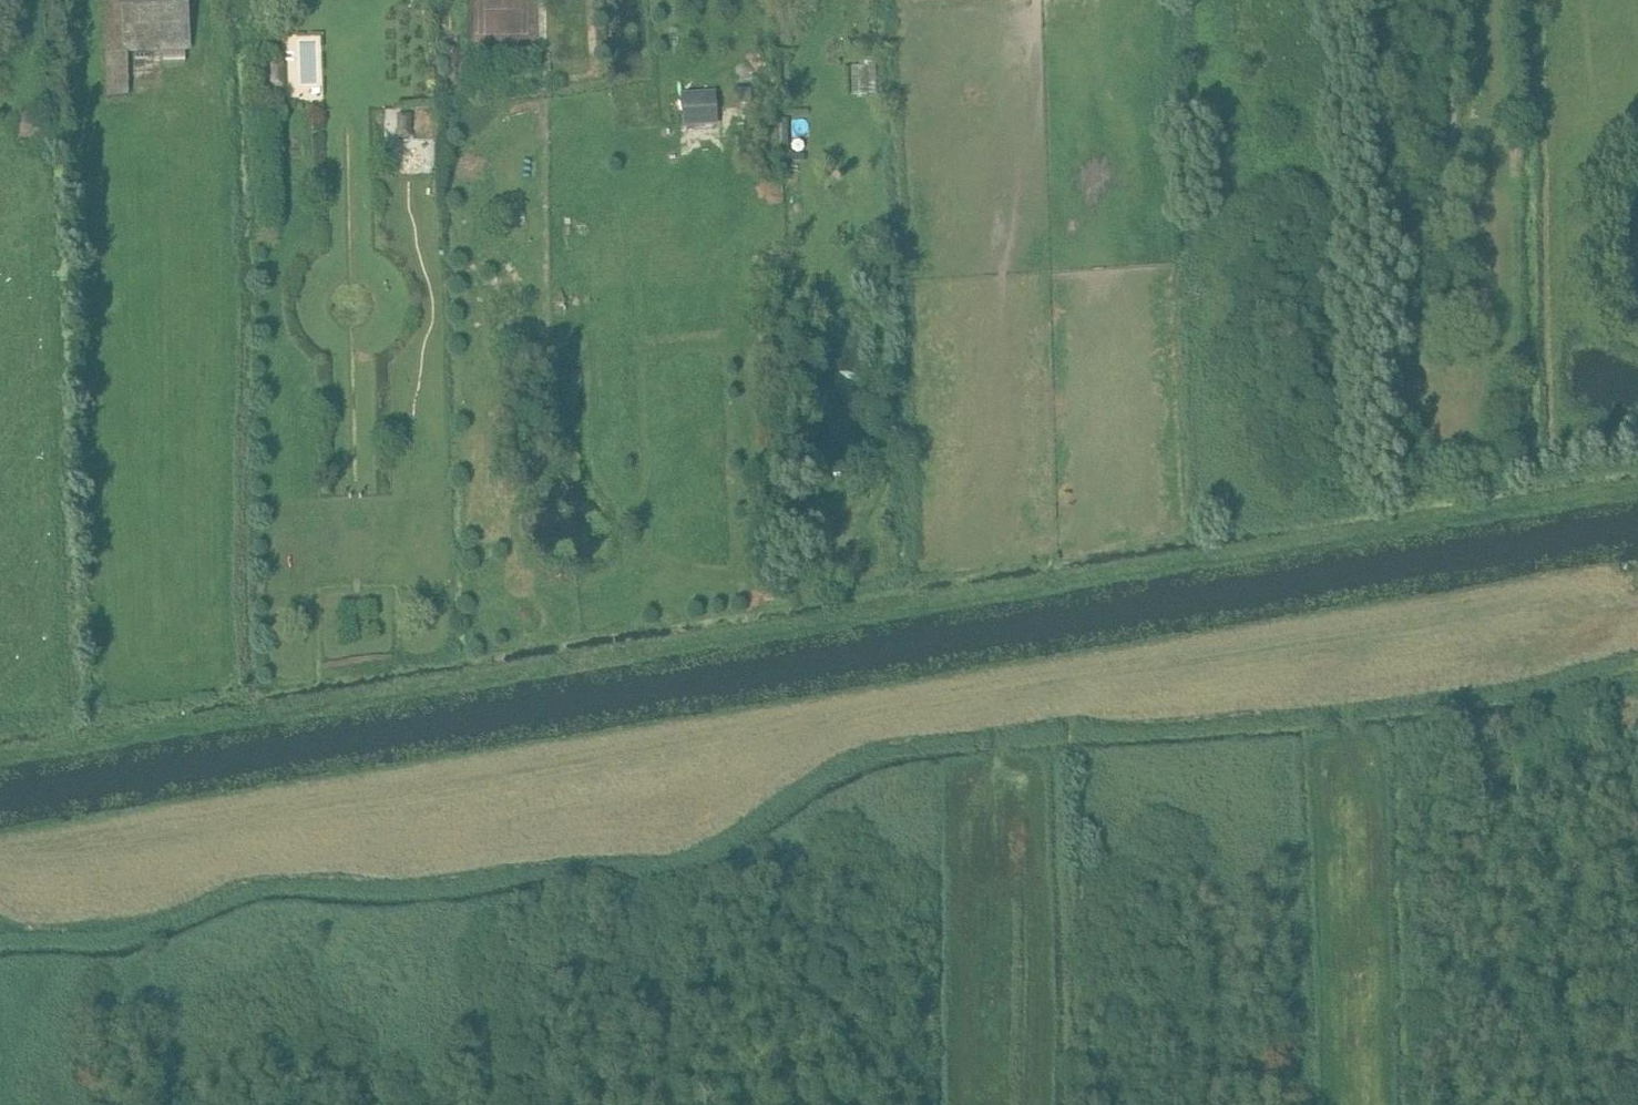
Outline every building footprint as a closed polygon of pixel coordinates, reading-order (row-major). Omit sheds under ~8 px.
[(109,97),(134,96),(134,51),(197,50),(196,0),(108,0),(109,97)] [(741,89),(742,104),(752,103),(751,89),(741,89)] [(714,94),(683,96),(685,127),(716,125),(714,94)] [(409,111),(397,111),(398,137),(410,137),(409,111)]
